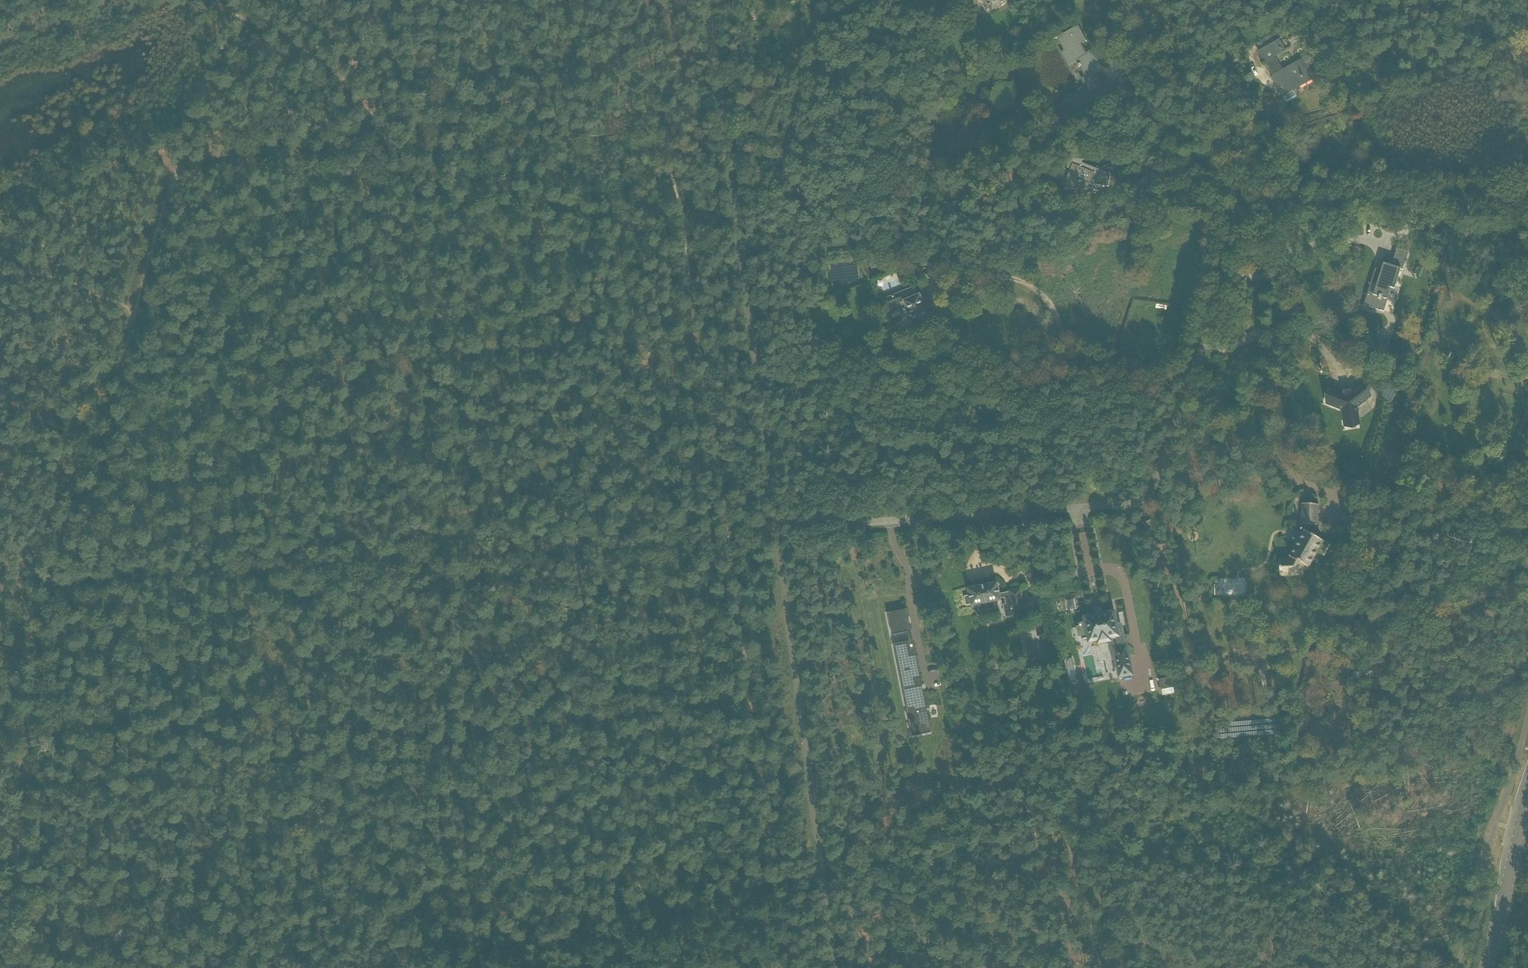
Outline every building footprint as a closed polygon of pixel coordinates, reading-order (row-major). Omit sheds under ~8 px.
[(917,0),(912,0),(903,7),(910,16),(922,7),(917,0)] [(984,3),(985,2),(992,12),(999,7),(1000,8),(1007,2),(1009,0),(982,0),(984,3)] [(1305,1),(1292,8),(1297,16),(1310,10),(1305,1)] [(1078,26),(1069,30),(1058,37),(1065,51),(1062,53),(1068,65),(1077,60),(1086,77),(1082,79),(1086,86),(1063,99),(1070,112),(1069,113),(1069,114),(1100,97),(1101,99),(1115,92),(1108,79),(1107,80),(1108,81),(1102,84),(1096,73),(1102,69),(1102,71),(1103,70),(1091,50),(1092,51),(1086,54),(1080,43),(1086,40),(1086,41),(1087,41),(1078,26)] [(1279,41),(1268,47),(1260,52),(1275,79),(1277,77),(1279,82),(1277,83),(1283,94),(1314,77),(1303,59),(1283,70),(1275,56),(1284,50),(1279,41)] [(1275,106),(1270,98),(1261,103),(1266,111),(1275,106)] [(1110,175),(1093,168),(1082,163),(1068,162),(1068,168),(1072,170),(1067,183),(1087,191),(1088,188),(1100,193),(1103,193),(1106,193),(1109,192),(1109,191),(1106,190),(1106,187),(1108,187),(1110,175)] [(868,259),(872,269),(879,266),(876,257),(868,259)] [(1391,265),(1388,264),(1384,263),(1383,264),(1384,264),(1382,271),(1377,269),(1375,269),(1375,270),(1376,270),(1372,282),(1378,284),(1371,306),(1368,305),(1368,306),(1384,312),(1384,310),(1383,310),(1390,288),(1391,288),(1395,289),(1401,269),(1403,270),(1405,264),(1395,261),(1393,266),(1391,265)] [(915,287),(892,296),(881,301),(886,314),(906,306),(914,327),(920,324),(924,333),(932,329),(929,321),(930,320),(924,304),(925,302),(923,298),(920,297),(920,295),(919,295),(915,287)] [(1359,420),(1357,411),(1357,410),(1357,407),(1359,406),(1360,405),(1361,404),(1362,403),(1370,396),(1361,385),(1353,392),(1351,393),(1351,391),(1351,390),(1342,391),(1343,392),(1343,394),(1332,390),(1335,392),(1330,405),(1342,409),(1343,414),(1344,422),(1359,420)] [(1281,430),(1287,427),(1285,420),(1278,423),(1281,430)] [(1301,530),(1305,532),(1296,547),(1295,547),(1291,555),(1292,555),(1290,557),(1291,558),(1290,560),(1280,561),(1280,560),(1279,560),(1280,575),(1281,575),(1281,574),(1297,573),(1302,564),(1308,567),(1323,541),(1312,535),(1315,530),(1316,525),(1317,525),(1318,505),(1303,504),(1302,524),(1303,525),(1302,529),(1301,530)] [(970,595),(964,596),(966,605),(972,604),(972,605),(978,604),(979,612),(996,609),(994,601),(1000,600),(1000,599),(1005,598),(1006,604),(1006,605),(1011,604),(1013,611),(1013,612),(1025,609),(1025,608),(1021,589),(1021,588),(1009,591),(1009,592),(999,594),(998,593),(1000,592),(998,586),(997,586),(997,585),(997,584),(987,586),(986,583),(978,585),(979,587),(969,590),(970,595)] [(1115,634),(1119,655),(1115,655),(1119,675),(1132,673),(1127,643),(1126,644),(1124,631),(1122,632),(1120,623),(1116,624),(1113,611),(1104,613),(1104,610),(1094,612),(1094,615),(1085,617),(1086,620),(1078,621),(1079,625),(1076,625),(1078,635),(1081,634),(1081,637),(1089,636),(1090,639),(1099,637),(1099,640),(1109,638),(1108,635),(1115,634)] [(907,611),(890,614),(893,633),(910,630),(910,627),(911,627),(908,613),(907,614),(907,611)] [(932,623),(924,624),(928,642),(935,641),(932,623)] [(914,642),(898,645),(902,662),(899,663),(905,690),(912,689),(913,697),(908,697),(914,725),(928,722),(923,696),(924,696),(923,690),(922,690),(921,687),(922,687),(920,672),(919,672),(914,649),(915,649),(914,642)] [(1068,675),(1069,684),(1077,683),(1076,674),(1068,675)] [(1279,675),(1266,678),(1269,691),(1276,689),(1277,693),(1284,691),(1279,675)] [(1171,678),(1159,680),(1161,690),(1173,688),(1171,678)]
